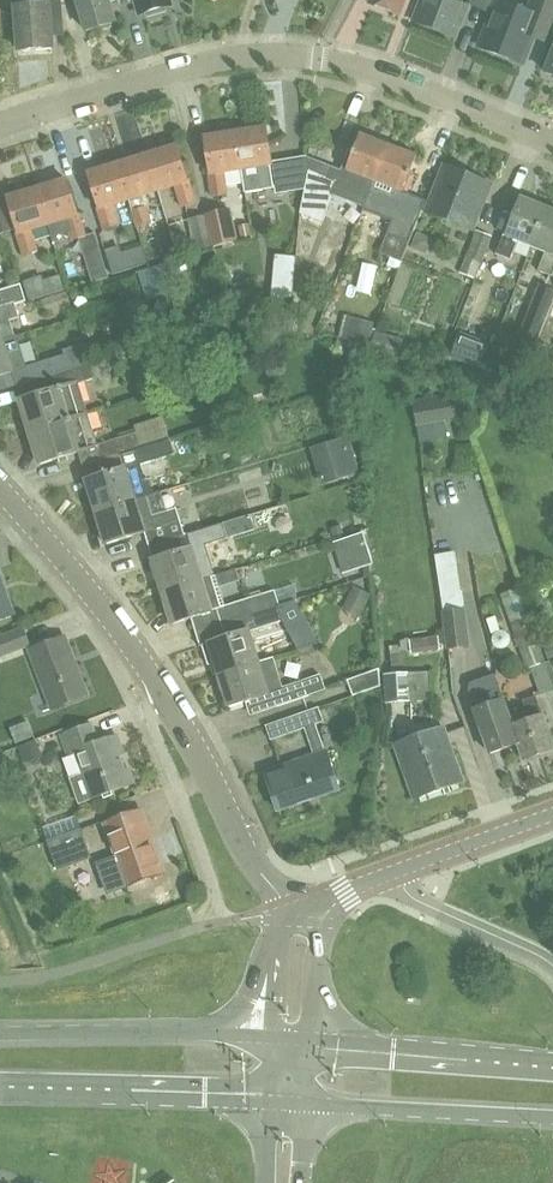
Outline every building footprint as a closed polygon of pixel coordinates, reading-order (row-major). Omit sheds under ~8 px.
[(32,6),(17,7),(21,52),(53,49),(50,18),(64,17),(63,5),(61,0),(32,0),(32,6)] [(88,31),(102,27),(105,30),(114,27),(114,23),(116,22),(110,2),(116,0),(78,0),(88,31)] [(141,17),(148,15),(149,18),(167,13),(166,10),(173,8),(171,0),(136,0),(141,17)] [(404,0),(373,0),(371,5),(398,15),(404,0)] [(414,22),(457,38),(471,1),(485,7),(488,0),(423,0),(414,22)] [(533,38),(548,44),(552,31),(552,0),(532,0),(528,11),(499,0),(481,47),(523,64),(533,38)] [(273,163),(273,162),(268,127),(236,133),(241,170),(245,192),(262,189),(275,186),(279,186),(275,162),(273,163)] [(241,170),(236,133),(206,138),(212,173),(210,173),(214,197),(228,194),(224,173),(241,170)] [(340,177),(336,188),(351,194),(352,193),(368,199),(375,181),(389,145),(363,135),(355,154),(350,153),(340,177)] [(418,157),(389,145),(375,181),(393,188),(386,207),(400,213),(414,178),(410,176),(418,157)] [(178,146),(148,155),(159,190),(176,185),(182,207),(196,203),(189,179),(188,180),(178,146)] [(130,199),(129,199),(135,220),(137,226),(153,221),(150,213),(144,196),(159,190),(148,155),(120,163),(130,199)] [(129,199),(130,199),(120,163),(90,172),(100,207),(98,207),(105,231),(119,227),(118,225),(119,225),(113,205),(129,199)] [(473,229),(490,185),(445,167),(428,212),(473,229)] [(68,180),(38,189),(49,224),(67,219),(73,240),(87,236),(80,213),(78,213),(68,180)] [(49,224),(38,189),(8,198),(19,233),(17,233),(24,255),(38,251),(31,229),(49,224)] [(305,196),(301,214),(324,222),(332,200),(320,195),(318,201),(305,196)] [(533,246),(549,206),(522,196),(507,235),(505,234),(497,254),(512,260),(519,241),(533,246)] [(549,206),(533,246),(547,251),(539,270),(552,276),(552,208),(549,206)] [(238,242),(230,210),(209,215),(216,246),(238,242)] [(197,252),(215,247),(208,215),(190,219),(197,252)] [(403,262),(411,242),(420,220),(406,215),(398,237),(389,233),(381,253),(403,262)] [(476,278),(480,270),(493,236),(477,230),(461,272),(476,278)] [(103,253),(110,277),(128,271),(120,246),(102,251),(102,253),(103,253)] [(107,275),(101,254),(101,252),(85,256),(92,279),(107,275)] [(295,287),(295,256),(274,255),(273,286),(295,287)] [(476,278),(465,306),(487,314),(501,278),(480,270),(476,278)] [(44,276),(38,276),(25,278),(27,296),(46,295),(44,276)] [(174,292),(165,280),(149,286),(150,300),(174,292)] [(0,290),(0,340),(3,339),(3,340),(11,338),(6,321),(19,317),(15,304),(26,300),(20,283),(0,290)] [(541,285),(520,338),(537,345),(552,305),(552,290),(541,285)] [(376,332),(370,350),(400,359),(404,340),(376,332)] [(0,340),(0,392),(28,383),(33,381),(33,380),(70,369),(66,354),(27,366),(22,351),(8,356),(3,340),(3,339),(0,340)] [(33,381),(28,383),(31,396),(21,399),(31,431),(88,414),(79,384),(96,378),(91,362),(70,369),(33,380),(33,381)] [(455,393),(414,401),(421,441),(450,436),(447,420),(459,418),(455,393)] [(88,414),(31,431),(41,463),(85,449),(89,463),(98,461),(141,448),(136,433),(98,445),(88,414)] [(333,441),(344,479),(360,474),(349,436),(333,441)] [(141,448),(98,461),(102,474),(88,478),(98,511),(149,495),(149,497),(173,490),(172,487),(154,492),(149,476),(145,477),(141,464),(175,453),(171,438),(141,448)] [(155,516),(149,497),(149,495),(98,511),(108,543),(151,529),(156,544),(166,541),(187,534),(179,508),(155,516)] [(187,534),(166,541),(170,554),(154,559),(164,591),(217,575),(208,545),(229,538),(224,523),(187,535),(187,534)] [(365,533),(348,538),(357,567),(374,562),(365,533)] [(490,539),(492,554),(512,552),(510,537),(490,539)] [(457,552),(438,555),(450,648),(469,646),(465,610),(457,552)] [(213,612),(226,607),(217,576),(217,575),(164,591),(174,624),(213,612)] [(14,615),(0,577),(0,620),(14,615)] [(245,616),(281,605),(277,590),(226,607),(213,612),(217,625),(245,617),(245,616)] [(253,631),(268,626),(285,621),(281,605),(245,616),(245,617),(249,630),(211,641),(221,674),(260,662),(262,661),(253,631)] [(530,617),(513,623),(522,650),(539,644),(530,617)] [(33,647),(25,626),(0,636),(0,658),(33,647)] [(447,645),(446,627),(412,629),(413,646),(447,645)] [(54,709),(87,697),(66,639),(32,651),(54,709)] [(284,687),(275,657),(262,661),(260,662),(221,674),(231,707),(247,701),(273,693),(277,707),(326,689),(320,674),(284,687)] [(552,692),(552,683),(546,663),(531,668),(541,696),(552,692)] [(353,696),(381,686),(380,668),(348,680),(353,696)] [(429,677),(411,678),(411,672),(386,674),(388,704),(413,702),(431,702),(429,677)] [(513,725),(496,677),(496,676),(480,681),(482,686),(469,691),(491,753),(519,743),(513,725)] [(513,725),(519,743),(525,760),(552,750),(552,742),(544,715),(543,715),(536,696),(524,701),(530,720),(513,725)] [(312,710),(267,726),(272,740),(306,728),(317,725),(312,710)] [(423,715),(404,720),(407,732),(427,727),(423,715)] [(71,754),(77,752),(85,775),(83,776),(73,780),(81,802),(81,803),(135,784),(131,771),(126,772),(121,757),(125,755),(119,736),(100,743),(94,725),(64,735),(71,754)] [(416,799),(464,781),(444,726),(395,744),(416,799)] [(340,789),(326,751),(268,772),(276,793),(275,794),(281,810),(340,789)] [(130,885),(163,874),(141,812),(108,823),(130,885)] [(94,857),(84,828),(50,840),(60,870),(94,857)]
